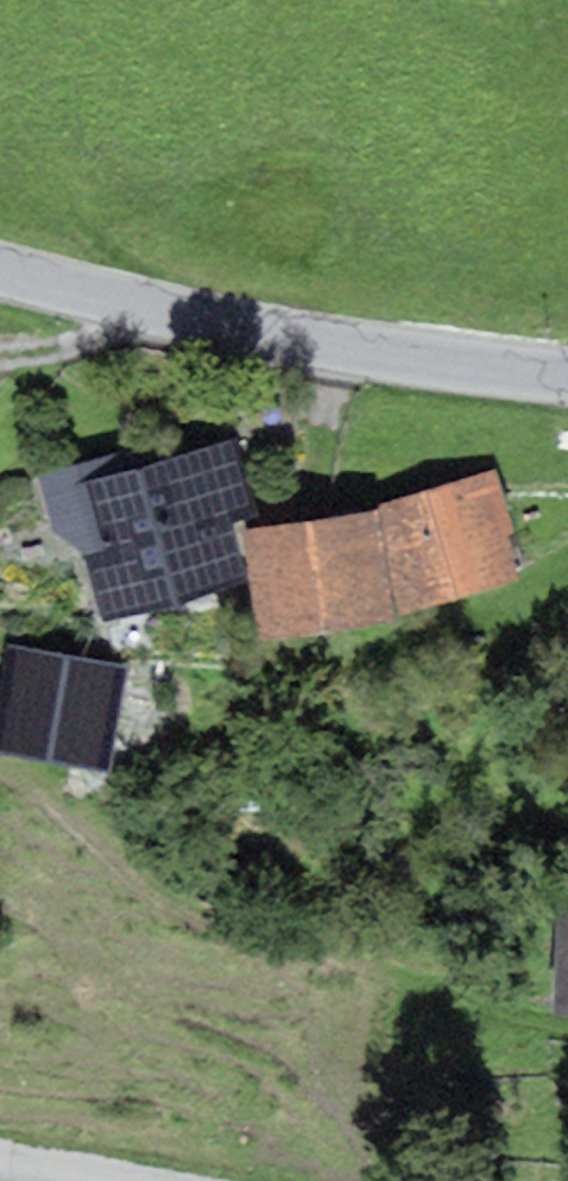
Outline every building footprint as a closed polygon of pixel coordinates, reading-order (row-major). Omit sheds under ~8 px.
[(157,530),(178,602),(250,581),(234,526),(258,519),(235,440),(139,469),(157,530)] [(157,530),(139,469),(133,451),(37,479),(52,531),(81,553),(157,530)] [(496,470),(378,506),(401,614),(518,579),(507,535),(515,535),(496,470)] [(376,512),(246,530),(260,640),(390,621),(376,512)] [(103,624),(178,602),(157,530),(81,553),(103,624)] [(8,649),(0,696),(0,753),(112,772),(130,670),(8,649)] [(563,875),(555,1014),(567,1015),(567,876),(563,875)]
